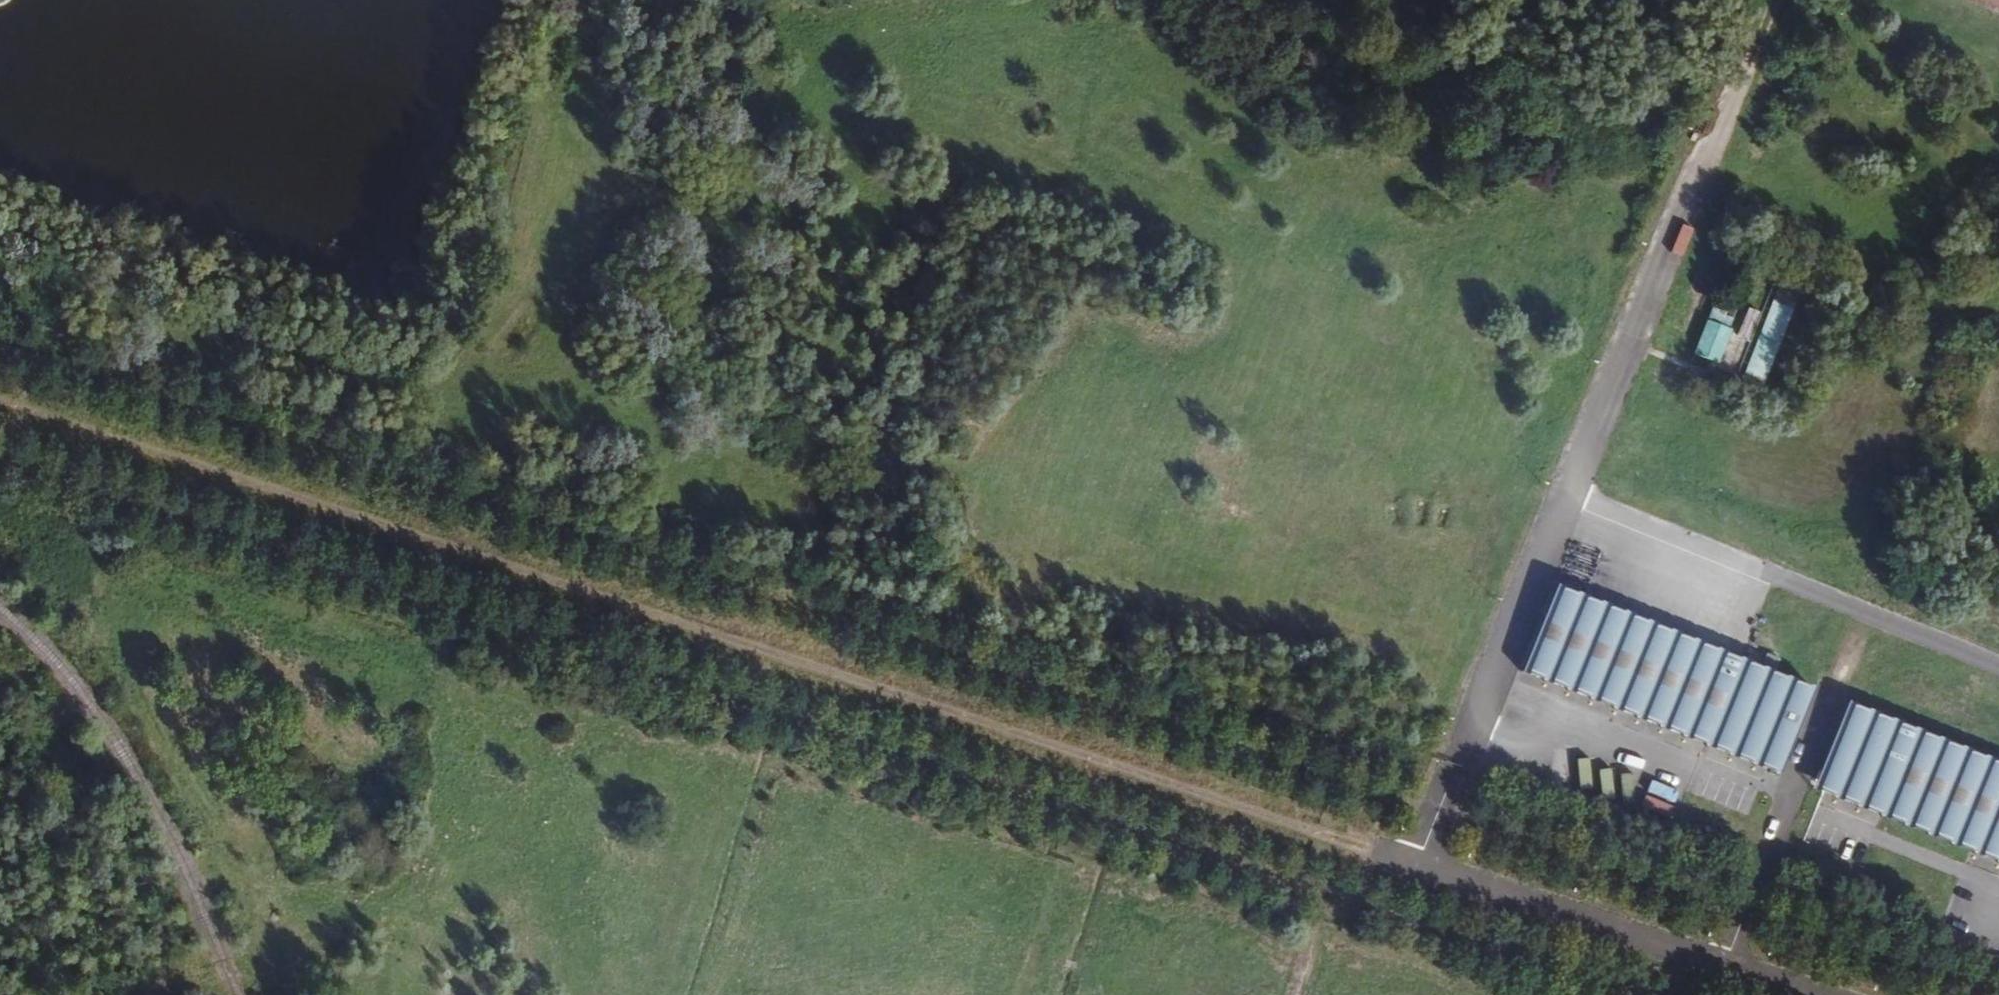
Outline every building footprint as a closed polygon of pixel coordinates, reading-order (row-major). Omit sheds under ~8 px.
[(1738,369),(1765,380),(1794,307),(1767,296),(1738,369)] [(1735,334),(1746,339),(1758,311),(1747,306),(1735,334)] [(1734,330),(1711,321),(1697,355),(1720,364),(1734,330)] [(1806,688),(1551,585),(1517,669),(1772,772),(1806,688)] [(1845,706),(1812,789),(1998,865),(1998,768),(1845,706)] [(1588,758),(1577,760),(1582,785),(1592,783),(1588,758)] [(1640,805),(1668,816),(1677,791),(1650,780),(1640,805)]
